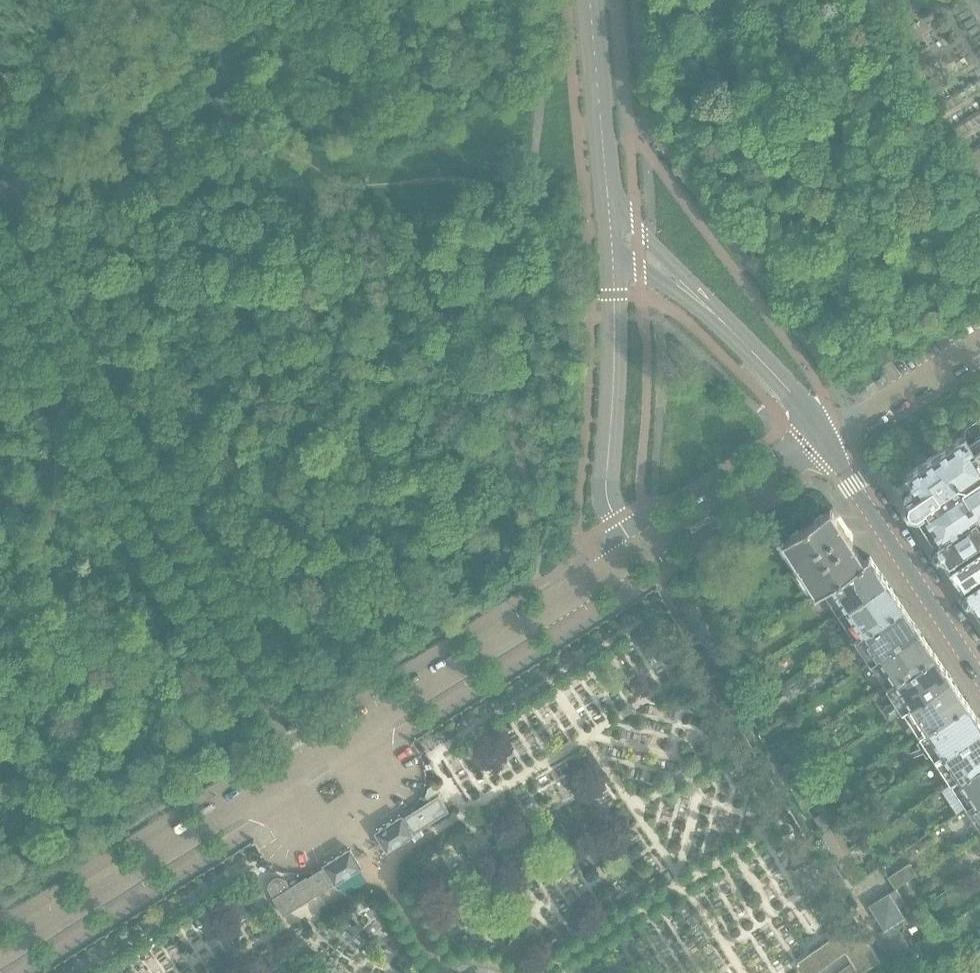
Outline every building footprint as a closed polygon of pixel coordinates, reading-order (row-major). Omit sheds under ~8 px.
[(979,415),(965,425),(963,434),(964,436),(963,437),(963,436),(952,444),(936,455),(935,455),(924,463),(908,473),(918,487),(906,496),(904,504),(909,513),(919,515),(934,538),(979,509),(979,416),(979,415)] [(864,561),(852,543),(842,527),(830,509),(784,540),(800,566),(817,592),(822,588),(864,561)] [(979,541),(979,509),(934,538),(935,539),(934,539),(934,540),(934,541),(932,547),(937,555),(944,555),(949,562),(979,541)] [(979,574),(979,541),(949,562),(964,585),(979,574)] [(839,613),(887,581),(882,572),(881,573),(871,558),(872,558),(870,556),(869,557),(864,561),(822,588),(839,613)] [(979,606),(979,574),(964,585),(963,585),(962,591),(967,599),(973,600),(974,599),(979,607),(979,606)] [(855,637),(903,605),(902,604),(892,589),(893,589),(887,581),(839,613),(855,637)] [(696,594),(692,586),(680,593),(685,601),(696,594)] [(694,606),(690,599),(681,605),(685,611),(694,606)] [(871,661),(919,629),(913,621),(903,606),(904,606),(903,605),(855,637),(871,661)] [(698,612),(694,606),(685,611),(689,618),(698,612)] [(702,619),(698,612),(689,618),(693,625),(702,619)] [(707,626),(702,619),(693,625),(697,632),(707,626)] [(711,633),(707,626),(697,632),(702,639),(711,633)] [(887,685),(935,653),(934,653),(924,638),(925,638),(919,629),(871,661),(887,685)] [(715,640),(711,633),(702,639),(706,646),(715,640)] [(719,647),(715,640),(706,646),(710,653),(719,647)] [(719,647),(710,653),(714,660),(723,654),(719,647)] [(888,719),(903,709),(952,677),(946,669),(935,654),(936,654),(935,653),(887,685),(896,699),(882,709),(888,719)] [(761,699),(783,685),(775,673),(753,687),(761,699)] [(919,734),(967,703),(968,703),(967,701),(966,701),(957,686),(952,677),(903,709),(919,734)] [(768,710),(790,695),(783,685),(761,699),(768,710)] [(979,729),(979,721),(977,717),(967,703),(919,734),(935,758),(979,729)] [(979,763),(979,729),(935,758),(951,782),(979,763)] [(979,798),(979,763),(951,782),(967,806),(979,798)] [(808,807),(834,791),(828,782),(800,801),(805,810),(808,807)] [(387,850),(450,811),(439,795),(438,795),(431,785),(428,788),(425,795),(429,801),(403,817),(402,816),(377,832),(387,850)] [(849,814),(840,801),(850,795),(843,785),(834,791),(808,807),(824,831),(849,814)] [(967,806),(979,825),(979,798),(967,806)] [(361,866),(356,858),(350,849),(325,865),(325,866),(307,877),(307,876),(290,887),(287,881),(285,879),(281,877),(277,877),(273,878),(270,880),(269,884),(268,888),(270,892),(284,915),(361,866)] [(896,889),(918,874),(910,863),(888,877),(896,889)] [(905,915),(890,892),(870,905),(885,929),(905,915)] [(865,972),(864,970),(880,959),(857,920),(796,963),(802,972),(813,972),(844,951),(851,962),(835,972),(864,972),(865,972)] [(912,948),(897,923),(880,933),(895,959),(912,948)]
